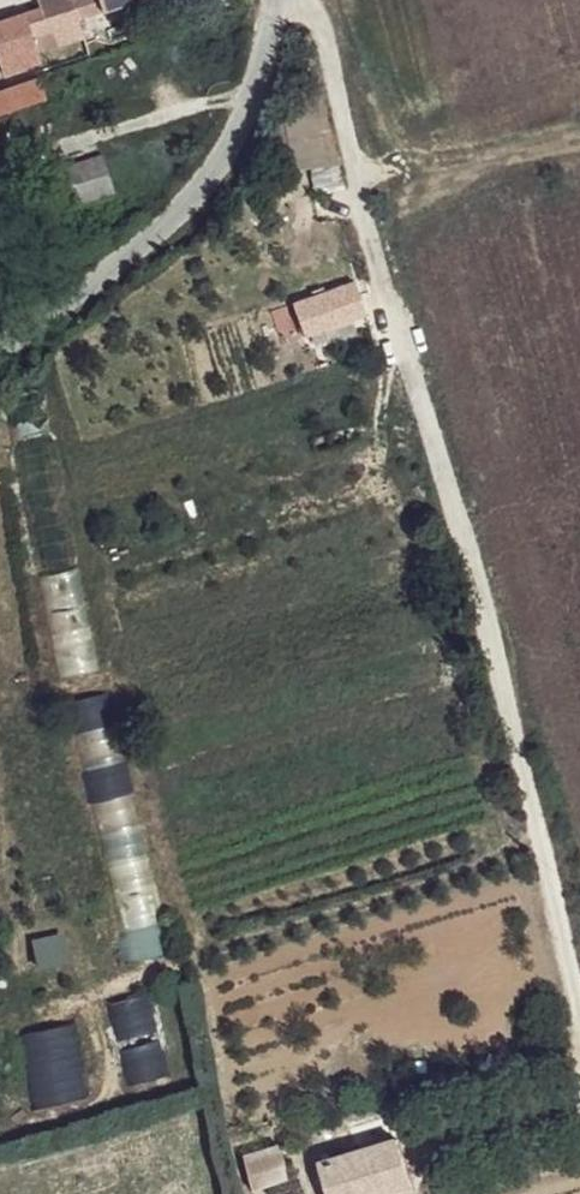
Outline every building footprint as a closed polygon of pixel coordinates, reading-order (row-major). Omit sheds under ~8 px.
[(79,14),(142,0),(73,0),(79,14)] [(28,75),(5,85),(8,106),(41,97),(35,74),(28,75)] [(99,150),(93,151),(94,186),(110,181),(99,150)] [(94,186),(93,151),(65,162),(80,190),(94,186)] [(360,301),(302,323),(307,340),(367,316),(360,301)] [(134,835),(110,695),(68,702),(92,842),(134,835)] [(106,870),(119,892),(146,876),(133,854),(106,870)] [(33,939),(36,968),(64,964),(60,936),(33,939)] [(141,996),(103,1007),(126,1087),(165,1076),(141,996)] [(22,1031),(28,1106),(81,1101),(75,1027),(22,1031)] [(323,1166),(332,1193),(400,1193),(417,1190),(404,1144),(323,1166)] [(241,1156),(250,1192),(289,1183),(280,1147),(241,1156)]
